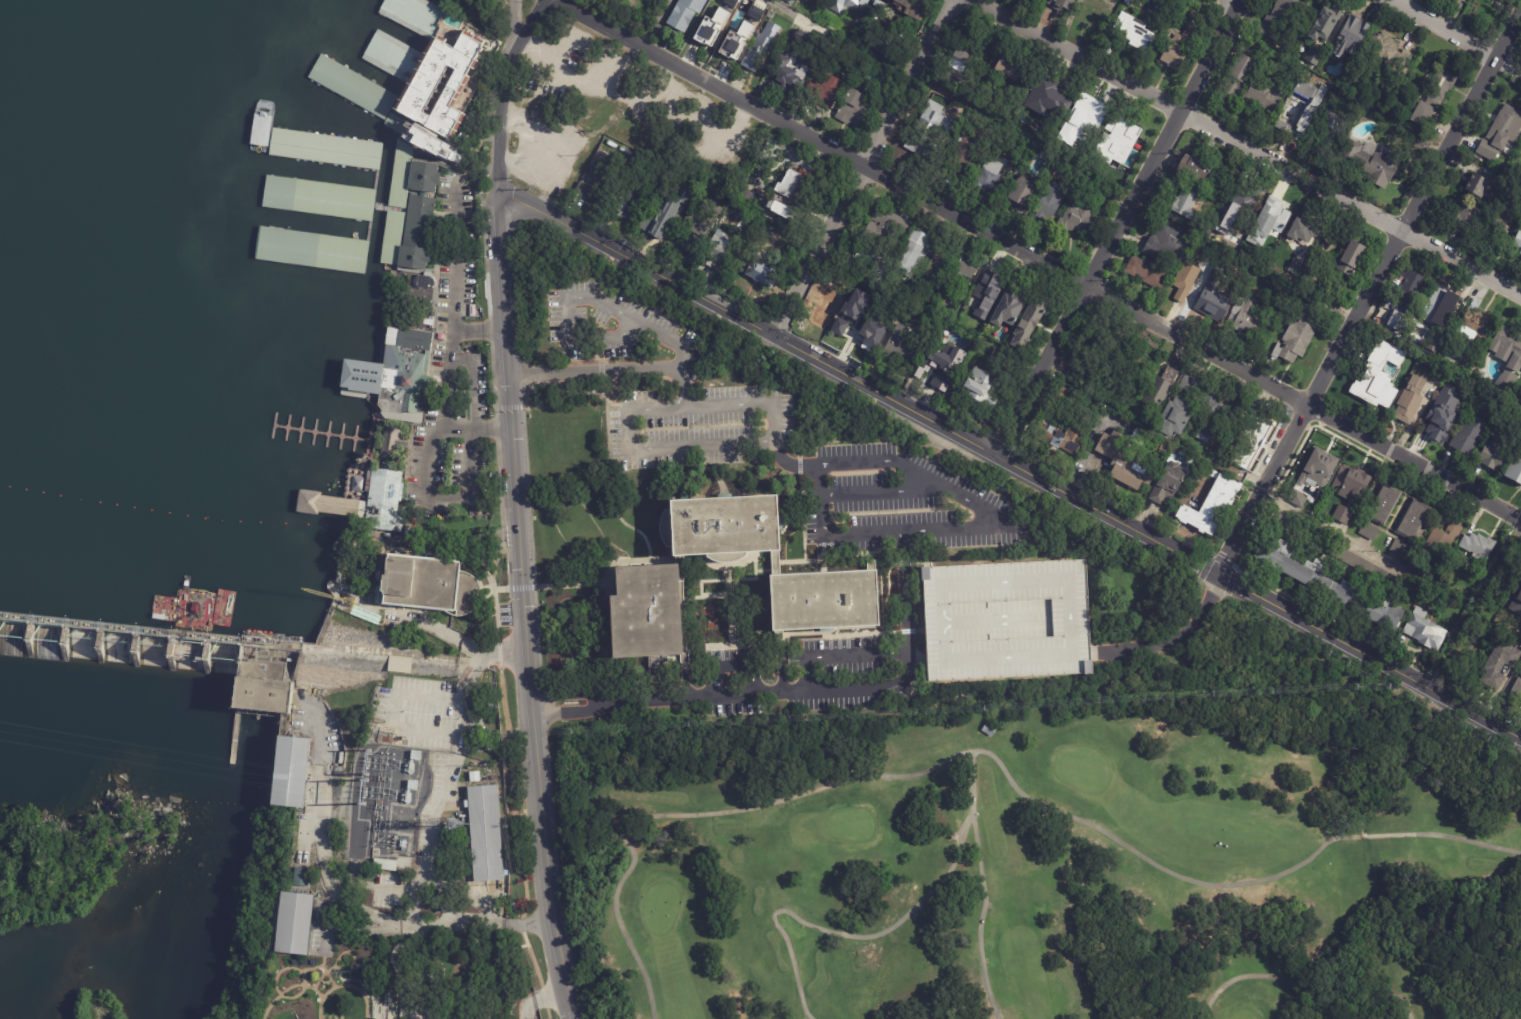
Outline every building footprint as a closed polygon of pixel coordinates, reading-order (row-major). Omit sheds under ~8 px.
[(666,23),(679,0),(707,0),(699,14),(696,12),(685,33),(666,23)] [(822,9),(827,0),(850,0),(843,13),(832,7),(829,12),(822,9)] [(873,6),(876,0),(878,0),(885,3),(882,10),(873,6)] [(905,6),(894,0),(930,0),(932,1),(921,22),(905,13),(907,9),(905,7),(905,6)] [(1048,4),(1050,0),(1076,0),(1070,11),(1065,7),(1062,12),(1060,11),(1048,4)] [(1275,6),(1278,0),(1307,0),(1304,6),(1294,1),(1282,25),(1285,27),(1275,47),(1253,35),(1261,21),(1264,23),(1268,15),(1271,17),(1276,7),(1275,6)] [(1343,12),(1344,13),(1340,21),(1339,21),(1328,42),(1320,37),(1317,42),(1308,37),(1327,3),(1343,12)] [(704,17),(694,39),(712,48),(729,12),(718,7),(712,20),(704,17)] [(869,10),(879,16),(877,20),(867,14),(869,10)] [(1168,64),(1161,60),(1169,44),(1166,42),(1168,37),(1173,39),(1177,33),(1183,36),(1188,27),(1185,26),(1193,11),(1207,19),(1199,35),(1195,32),(1191,38),(1198,41),(1190,56),(1188,55),(1179,72),(1168,67),(1169,65),(1168,64)] [(1136,19),(1147,25),(1145,29),(1157,36),(1148,54),(1130,44),(1132,41),(1127,38),(1128,35),(1114,28),(1123,12),(1136,19)] [(756,13),(763,17),(760,22),(753,18),(756,13)] [(732,18),(735,14),(744,19),(740,26),(731,20),(732,18)] [(715,45),(705,39),(706,37),(705,36),(707,33),(707,34),(717,17),(736,26),(743,29),(737,41),(731,37),(724,50),(715,45)] [(1352,17),(1370,27),(1354,58),(1346,54),(1342,62),(1330,55),(1350,17),(1352,17)] [(781,28),(778,34),(780,35),(770,53),(766,50),(761,60),(762,61),(755,74),(740,65),(759,33),(761,34),(769,21),(781,28)] [(443,33),(401,110),(414,118),(408,133),(449,160),(461,142),(453,136),(502,41),(469,22),(461,40),(443,33)] [(967,63),(954,56),(967,31),(985,40),(971,65),(967,63)] [(1400,45),(1401,46),(1398,51),(1402,54),(1405,49),(1413,53),(1398,80),(1383,72),(1387,64),(1381,60),(1377,68),(1363,60),(1367,53),(1365,53),(1376,33),(1381,35),(1382,33),(1385,32),(1387,32),(1391,34),(1389,37),(1396,41),(1395,43),(1400,45)] [(1314,49),(1324,55),(1317,66),(1305,59),(1312,48),(1314,49)] [(1027,66),(1028,66),(1018,83),(995,70),(1004,53),(1027,66)] [(1257,61),(1234,104),(1219,95),(1242,53),(1257,61)] [(397,95),(320,55),(308,77),(324,86),(323,87),(384,119),(397,95)] [(783,90),(771,83),(768,89),(763,86),(768,77),(767,76),(778,55),(808,71),(795,94),(785,88),(784,90),(783,90)] [(1449,66),(1451,67),(1449,70),(1452,72),(1451,73),(1459,77),(1451,92),(1450,91),(1444,102),(1441,101),(1438,106),(1428,101),(1431,95),(1426,93),(1443,62),(1449,66)] [(948,65),(968,76),(962,87),(958,84),(954,92),(936,82),(946,64),(948,65)] [(1058,80),(1046,104),(1048,105),(1043,116),(1019,103),(1027,87),(1033,90),(1042,72),(1058,80)] [(845,83),(829,112),(802,96),(811,79),(822,86),(829,74),(845,83)] [(1274,114),(1262,108),(1259,115),(1240,106),(1244,99),(1242,98),(1249,86),(1252,88),(1253,85),(1262,89),(1266,81),(1272,84),(1275,79),(1289,86),(1274,114)] [(1306,135),(1298,131),(1296,133),(1292,131),(1290,135),(1275,127),(1280,120),(1298,130),(1300,127),(1298,126),(1309,106),(1292,96),(1302,79),(1318,88),(1318,89),(1320,90),(1323,86),(1330,90),(1323,101),(1324,102),(1306,135)] [(853,89),(865,96),(862,101),(873,107),(861,129),(849,123),(848,125),(835,118),(851,88),(853,89)] [(1094,97),(1111,106),(1105,118),(1101,115),(1092,131),(1079,124),(1074,132),(1065,127),(1084,92),(1094,97)] [(945,107),(941,115),(956,123),(935,162),(917,152),(915,154),(904,147),(908,140),(912,142),(913,139),(920,142),(925,133),(916,128),(924,114),(923,113),(930,99),(945,107)] [(1434,107),(1438,110),(1427,129),(1412,121),(1423,101),(1434,107)] [(1507,104),(1520,111),(1520,132),(1515,143),(1511,141),(1505,152),(1501,150),(1494,162),(1477,153),(1484,140),(1493,144),(1494,142),(1488,138),(1502,111),(1503,111),(1507,104)] [(1313,151),(1327,126),(1320,122),(1328,107),(1339,113),(1337,116),(1348,122),(1327,159),(1313,151)] [(1117,114),(1124,118),(1124,119),(1135,125),(1136,124),(1144,129),(1130,155),(1100,139),(1114,112),(1117,114)] [(388,114),(382,127),(450,161),(457,148),(388,114)] [(956,171),(946,166),(965,130),(984,139),(964,176),(956,171)] [(382,143),(297,132),(297,134),(306,135),(303,159),(379,169),(382,143)] [(1350,139),(1365,146),(1367,141),(1379,147),(1377,152),(1388,158),(1393,150),(1406,156),(1402,165),(1404,167),(1399,177),(1395,175),(1387,190),(1367,180),(1370,175),(1362,171),(1363,167),(1358,164),(1355,169),(1337,160),(1348,137),(1350,139)] [(388,206),(405,208),(407,190),(436,193),(440,165),(412,161),(413,145),(395,143),(388,206)] [(575,192),(599,149),(624,163),(599,206),(575,192)] [(1212,174),(1205,187),(1178,172),(1187,155),(1192,158),(1194,155),(1216,167),(1212,174)] [(1084,174),(1091,178),(1088,182),(1094,186),(1089,195),(1076,187),(1074,192),(1047,176),(1059,156),(1085,172),(1084,174)] [(1004,166),(1000,174),(1002,176),(991,197),(973,187),(989,157),(1004,166)] [(416,161),(403,267),(435,272),(443,165),(416,161)] [(802,176),(803,177),(805,172),(816,178),(801,206),(774,191),(779,183),(781,185),(790,169),(793,170),(793,171),(802,176)] [(1475,175),(1490,179),(1492,173),(1477,169),(1475,175)] [(1490,183),(1482,198),(1476,195),(1475,196),(1469,193),(1470,192),(1466,189),(1474,173),(1490,182),(1490,183)] [(375,189),(266,176),(262,206),(275,208),(277,188),(295,191),(292,212),(372,221),(375,189)] [(1032,186),(1039,189),(1024,218),(1013,212),(1016,207),(1007,202),(1019,179),(1032,186)] [(1245,187),(1248,189),(1247,190),(1261,197),(1245,226),(1225,215),(1228,209),(1227,208),(1240,184),(1245,187)] [(1062,202),(1052,221),(1046,217),(1044,220),(1035,216),(1037,213),(1032,211),(1043,190),(1047,192),(1051,185),(1066,193),(1062,202)] [(1201,193),(1192,210),(1199,213),(1195,223),(1167,208),(1172,199),(1177,201),(1185,185),(1201,193)] [(633,224),(607,210),(614,197),(626,204),(629,199),(620,195),(625,186),(647,198),(633,224)] [(1272,196),(1285,203),(1282,209),(1293,214),(1282,235),(1274,230),(1263,250),(1247,241),(1271,196),(1272,196)] [(794,224),(766,208),(771,199),(775,201),(799,214),(794,224)] [(1097,206),(1091,217),(1094,219),(1095,218),(1102,221),(1094,237),(1090,234),(1087,240),(1068,230),(1067,233),(1056,227),(1061,218),(1063,219),(1070,205),(1075,208),(1076,205),(1080,208),(1084,200),(1097,206)] [(1472,206),(1483,212),(1471,234),(1451,224),(1455,216),(1457,218),(1466,202),(1472,206)] [(880,224),(879,225),(871,220),(881,203),(915,221),(908,235),(898,230),(900,225),(884,216),(880,224)] [(405,209),(377,204),(376,209),(404,213),(405,209)] [(1512,229),(1510,232),(1494,224),(1503,206),(1519,214),(1512,229)] [(689,213),(712,225),(704,240),(701,238),(692,256),(680,250),(685,240),(689,243),(694,234),(681,227),(689,213)] [(1317,228),(1319,229),(1314,238),(1312,237),(1308,244),(1300,239),(1298,242),(1289,236),(1299,218),(1302,220),(1306,214),(1315,220),(1312,225),(1317,228)] [(652,235),(638,227),(643,217),(658,225),(652,235)] [(1153,237),(1155,236),(1162,224),(1193,242),(1181,264),(1149,246),(1149,243),(1151,238),(1153,237)] [(368,240),(260,227),(258,241),(287,244),(287,250),(284,250),(282,263),(364,273),(368,240)] [(725,239),(737,246),(722,274),(717,272),(718,269),(712,265),(710,268),(700,262),(718,229),(726,233),(723,238),(725,239)] [(930,237),(924,248),(909,240),(915,229),(930,237)] [(1519,232),(1520,233),(1520,253),(1511,247),(1519,232)] [(910,241),(930,252),(916,278),(896,267),(910,241)] [(1361,259),(1350,278),(1336,270),(1352,241),(1366,250),(1361,259)] [(847,265),(851,256),(855,258),(861,247),(881,258),(871,278),(857,271),(856,274),(845,268),(847,265)] [(945,253),(957,260),(939,292),(920,280),(938,249),(945,253)] [(1211,276),(1206,273),(1211,264),(1209,263),(1215,253),(1223,258),(1218,267),(1217,267),(1211,276)] [(981,264),(972,280),(965,275),(955,291),(959,293),(950,308),(938,301),(964,254),(981,264)] [(1145,283),(1141,281),(1143,279),(1137,275),(1136,278),(1125,272),(1134,255),(1170,275),(1161,292),(1145,283)] [(1182,299),(1177,296),(1181,290),(1173,285),(1185,262),(1202,271),(1185,301),(1182,299)] [(752,265),(760,269),(761,268),(764,270),(767,265),(781,273),(771,290),(746,275),(751,264),(752,265)] [(993,269),(1005,276),(993,298),(977,289),(990,267),(993,269)] [(1431,285),(1418,307),(1397,294),(1411,270),(1426,279),(1426,280),(1432,284),(1431,285)] [(1023,287),(1027,289),(1023,298),(1025,299),(1023,302),(1026,303),(1018,320),(1019,321),(1017,324),(1016,324),(1014,328),(1004,323),(1001,329),(991,324),(1013,281),(1023,287)] [(1206,314),(1196,308),(1211,281),(1227,291),(1212,318),(1206,314)] [(847,294),(845,299),(846,300),(833,324),(826,320),(825,323),(815,317),(829,291),(834,293),(840,282),(850,288),(847,294)] [(1345,289),(1339,301),(1328,296),(1334,284),(1345,289)] [(1439,285),(1460,297),(1443,329),(1434,324),(1436,321),(1422,314),(1438,285),(1439,285)] [(868,294),(851,288),(842,314),(858,320),(868,294)] [(1039,324),(1024,352),(1011,346),(1016,337),(1014,335),(1036,294),(1051,302),(1039,324)] [(1260,303),(1254,314),(1266,321),(1256,338),(1233,325),(1239,315),(1232,312),(1240,297),(1247,300),(1249,297),(1260,303)] [(1483,301),(1489,305),(1484,314),(1496,321),(1483,345),(1458,332),(1476,298),(1483,301)] [(1316,319),(1315,321),(1321,325),(1303,359),(1299,356),(1294,365),(1280,357),(1278,360),(1272,357),(1279,344),(1284,346),(1286,342),(1283,341),(1293,322),(1295,323),(1303,310),(1304,310),(1307,305),(1320,312),(1316,319)] [(1405,316),(1413,320),(1405,335),(1388,326),(1397,311),(1405,316)] [(431,315),(434,316),(433,325),(428,324),(426,323),(427,317),(429,318),(430,315),(431,315)] [(841,337),(849,324),(836,317),(829,331),(841,337)] [(878,347),(886,325),(866,317),(858,339),(878,347)] [(395,320),(393,330),(403,331),(401,346),(433,351),(436,332),(404,327),(405,322),(395,320)] [(911,369),(883,354),(899,324),(907,328),(909,325),(915,329),(913,332),(910,330),(905,339),(910,341),(912,337),(915,339),(918,333),(924,337),(921,344),(924,345),(911,369)] [(1520,335),(1520,336),(1520,337),(1520,375),(1509,368),(1510,365),(1496,357),(1498,354),(1489,349),(1503,325),(1520,335)] [(1393,402),(1381,396),(1387,385),(1382,382),(1380,386),(1371,382),(1373,378),(1355,369),(1368,342),(1373,345),(1375,341),(1370,338),(1374,331),(1410,349),(1407,355),(1395,349),(1389,363),(1408,372),(1393,402)] [(1443,344),(1437,354),(1429,349),(1438,332),(1447,337),(1443,344)] [(929,378),(918,372),(931,348),(946,357),(954,344),(961,348),(957,356),(961,358),(958,364),(960,365),(949,385),(943,382),(941,385),(929,378)] [(388,367),(353,362),(349,387),(385,391),(382,411),(422,417),(425,391),(432,392),(434,377),(430,376),(433,351),(391,345),(388,367)] [(1089,370),(1080,387),(1067,380),(1075,364),(1089,370)] [(1179,373),(1180,374),(1159,412),(1142,403),(1157,376),(1162,379),(1169,367),(1179,373)] [(990,412),(990,413),(985,411),(987,408),(982,405),(980,410),(970,405),(973,400),(962,394),(976,368),(1003,383),(994,398),(999,401),(993,411),(991,410),(990,412)] [(1198,382),(1200,383),(1193,396),(1179,389),(1186,375),(1198,382)] [(1419,377),(1437,387),(1431,397),(1424,393),(1421,397),(1426,399),(1411,427),(1394,418),(1400,407),(1398,405),(1406,389),(1408,390),(1415,376),(1419,377)] [(1074,411),(1053,399),(1060,387),(1081,398),(1074,411)] [(1225,408),(1222,412),(1226,414),(1222,421),(1221,420),(1207,444),(1197,438),(1199,434),(1195,432),(1205,413),(1199,410),(1206,398),(1207,398),(1212,389),(1221,394),(1216,403),(1225,408)] [(1188,403),(1193,406),(1188,416),(1193,418),(1182,438),(1176,434),(1173,439),(1159,432),(1162,426),(1159,425),(1171,402),(1174,404),(1178,397),(1188,403)] [(1426,435),(1421,432),(1436,405),(1443,408),(1444,407),(1447,402),(1454,405),(1456,401),(1464,405),(1457,419),(1454,417),(1441,443),(1426,435)] [(1096,425),(1075,457),(1061,448),(1059,451),(1034,435),(1055,404),(1067,411),(1057,426),(1067,432),(1074,422),(1071,420),(1076,413),(1096,425)] [(1272,424),(1274,425),(1248,471),(1227,460),(1253,413),(1272,424)] [(1455,449),(1451,447),(1465,423),(1470,425),(1475,417),(1490,426),(1471,458),(1455,449)] [(399,438),(396,459),(379,457),(384,424),(400,426),(399,438)] [(1131,443),(1138,430),(1154,439),(1147,452),(1131,443)] [(1124,485),(1109,477),(1115,467),(1111,466),(1113,461),(1095,451),(1104,434),(1111,437),(1114,432),(1128,439),(1121,453),(1138,462),(1136,465),(1156,476),(1150,487),(1143,484),(1138,493),(1124,485)] [(1504,444),(1514,450),(1501,474),(1479,462),(1489,445),(1492,447),(1497,440),(1504,444)] [(1338,458),(1322,489),(1305,480),(1315,460),(1304,455),(1310,443),(1338,458)] [(1516,459),(1520,449),(1520,486),(1506,478),(1513,466),(1517,468),(1520,461),(1516,459)] [(1189,473),(1177,496),(1176,496),(1172,503),(1166,499),(1162,506),(1149,500),(1157,485),(1159,486),(1168,468),(1170,469),(1173,463),(1181,467),(1181,469),(1189,473)] [(1361,480),(1348,505),(1331,496),(1348,463),(1365,473),(1361,480)] [(1242,490),(1215,538),(1211,536),(1211,537),(1203,533),(1201,535),(1197,533),(1198,531),(1185,523),(1184,525),(1179,523),(1176,529),(1168,524),(1173,516),(1174,517),(1179,507),(1181,508),(1182,506),(1197,514),(1216,481),(1203,473),(1206,468),(1237,485),(1238,484),(1241,486),(1239,489),(1242,490)] [(374,469),(370,499),(306,491),(303,512),(369,521),(368,529),(401,533),(409,473),(374,469)] [(363,493),(351,492),(353,476),(365,477),(363,493)] [(1398,505),(1387,524),(1371,515),(1388,485),(1404,493),(1398,505)] [(659,501),(662,555),(774,552),(771,497),(659,501)] [(1348,528),(1318,513),(1325,501),(1354,516),(1348,528)] [(1432,511),(1415,541),(1399,533),(1415,502),(1432,511)] [(1435,528),(1446,534),(1454,520),(1466,526),(1460,538),(1458,537),(1441,567),(1421,556),(1435,528)] [(1367,523),(1380,531),(1374,542),(1359,534),(1366,522),(1367,523)] [(1489,540),(1498,544),(1488,563),(1459,547),(1465,537),(1470,539),(1472,535),(1477,538),(1478,536),(1487,541),(1488,539),(1489,540)] [(1400,541),(1411,547),(1404,559),(1391,551),(1397,539),(1400,541)] [(1381,626),(1370,620),(1370,622),(1256,559),(1263,545),(1271,549),(1273,544),(1279,547),(1282,542),(1290,546),(1288,551),(1294,555),(1291,560),(1306,568),(1309,563),(1315,566),(1318,560),(1326,565),(1323,571),(1330,574),(1327,579),(1342,587),(1345,582),(1351,585),(1354,580),(1362,585),(1359,590),(1366,593),(1363,598),(1378,607),(1381,602),(1387,605),(1390,599),(1398,604),(1396,608),(1407,614),(1396,635),(1381,626)] [(1341,547),(1409,584),(1403,595),(1330,555),(1335,544),(1341,547)] [(393,557),(389,603),(457,611),(462,563),(393,557)] [(925,681),(1091,672),(1090,651),(1085,560),(920,569),(925,681)] [(1434,567),(1430,575),(1420,569),(1424,561),(1434,567)] [(601,568),(602,584),(603,597),(593,600),(597,661),(669,657),(664,566),(601,568)] [(757,577),(758,632),(870,627),(867,573),(757,577)] [(1518,599),(1520,594),(1520,615),(1508,608),(1514,597),(1518,599)] [(1429,613),(1426,620),(1450,633),(1440,653),(1433,649),(1432,651),(1419,644),(1420,642),(1404,634),(1418,607),(1429,613)] [(1515,650),(1520,653),(1520,660),(1515,671),(1508,666),(1502,676),(1508,680),(1500,694),(1483,684),(1489,673),(1486,672),(1499,649),(1498,649),(1500,644),(1502,644),(1503,641),(1516,648),(1515,650)] [(412,659),(411,674),(388,671),(390,656),(412,658),(412,659)] [(292,682),(289,714),(232,708),(235,677),(292,682)] [(1520,679),(1520,680),(1520,704),(1510,698),(1520,679)] [(997,729),(992,737),(982,731),(987,723),(997,729)] [(309,738),(306,764),(302,809),(268,805),(275,735),(309,738)] [(422,753),(421,761),(410,760),(411,752),(422,753)] [(480,781),(470,782),(469,772),(479,771),(480,781)] [(419,782),(418,791),(408,790),(409,781),(419,782)] [(502,860),(504,880),(474,883),(467,787),(497,784),(502,860)] [(397,865),(396,872),(373,869),(374,859),(397,861),(397,865)] [(309,869),(295,867),(292,885),(306,887),(309,869)] [(293,893),(314,895),(308,956),(274,953),(280,892),(293,893)]
